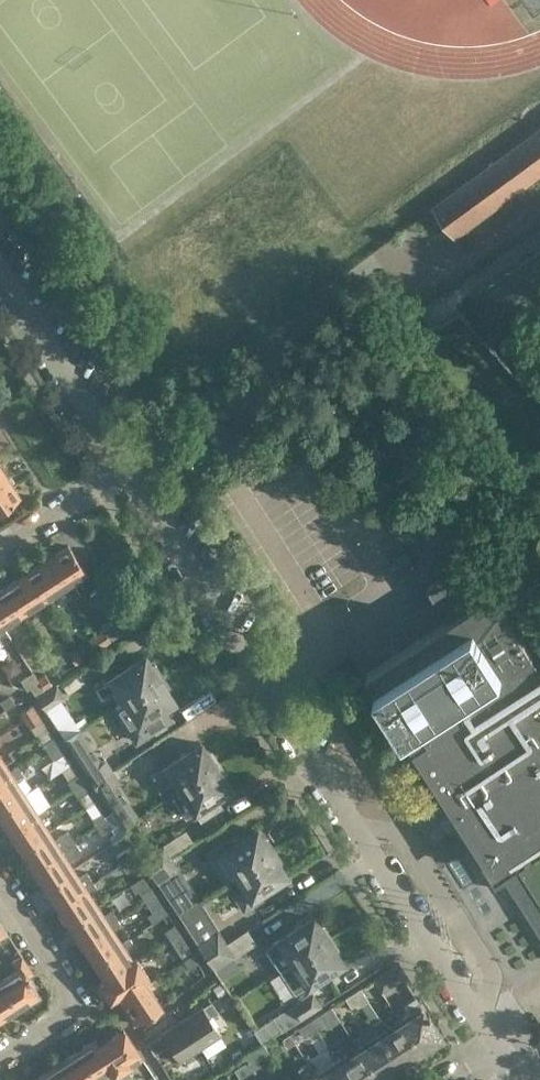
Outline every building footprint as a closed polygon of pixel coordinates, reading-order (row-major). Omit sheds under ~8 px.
[(435,206),(456,235),(539,173),(539,129),(435,206)] [(478,294),(494,319),(501,314),(503,317),(510,312),(525,335),(527,334),(530,334),(534,333),(537,332),(539,331),(539,254),(478,294)] [(268,461),(278,477),(290,469),(280,453),(268,461)] [(7,476),(0,480),(0,510),(20,496),(7,476)] [(68,546),(47,559),(64,586),(65,585),(71,594),(91,581),(68,546)] [(413,561),(407,551),(394,560),(400,569),(413,561)] [(47,559),(26,573),(44,599),(64,586),(47,559)] [(467,842),(471,849),(496,888),(507,881),(539,933),(539,659),(495,591),(462,565),(428,587),(450,620),(368,673),(422,755),(437,780),(452,803),(445,808),(467,842)] [(44,599),(26,573),(6,586),(23,613),(44,599)] [(0,590),(0,621),(3,626),(23,613),(6,586),(0,590)] [(122,630),(107,607),(95,615),(104,628),(110,637),(122,630)] [(110,637),(104,628),(88,638),(96,650),(111,640),(110,637)] [(75,663),(83,659),(76,646),(68,651),(75,663)] [(151,665),(145,655),(96,687),(101,696),(111,689),(120,703),(163,675),(156,664),(151,665)] [(45,689),(37,677),(33,671),(21,678),(27,688),(31,686),(36,695),(45,689)] [(45,672),(37,677),(45,689),(53,685),(45,672)] [(170,686),(163,675),(120,703),(112,707),(132,738),(171,716),(163,706),(173,700),(169,692),(170,686)] [(80,727),(61,699),(66,696),(57,683),(37,696),(45,709),(64,738),(80,727)] [(10,696),(1,701),(6,709),(15,704),(10,696)] [(43,719),(33,703),(20,712),(29,727),(31,726),(43,719)] [(36,736),(48,728),(43,719),(31,726),(36,736)] [(52,734),(42,741),(44,743),(54,759),(55,758),(64,753),(52,734)] [(180,788),(220,762),(213,751),(207,752),(201,743),(165,766),(180,788)] [(94,783),(134,757),(126,744),(106,757),(105,756),(104,757),(98,748),(79,761),(87,772),(94,783)] [(61,769),(71,763),(64,753),(55,758),(61,769)] [(134,757),(94,783),(101,794),(122,782),(121,781),(141,768),(134,757)] [(201,820),(223,805),(217,796),(230,787),(225,779),(227,773),(220,762),(180,788),(171,794),(186,816),(195,810),(201,820)] [(71,763),(61,769),(74,789),(84,783),(71,763)] [(7,765),(0,770),(0,784),(21,771),(18,766),(10,771),(7,765)] [(21,771),(0,784),(0,811),(26,795),(24,793),(16,780),(24,775),(21,771)] [(87,807),(96,801),(84,783),(74,789),(76,794),(85,807),(87,806),(87,807)] [(45,808),(45,807),(50,803),(38,784),(24,793),(26,795),(0,811),(0,818),(9,831),(45,808)] [(96,824),(114,813),(112,810),(105,815),(96,801),(87,807),(94,817),(92,818),(96,824)] [(47,811),(45,808),(9,831),(21,850),(50,831),(40,816),(47,811)] [(115,833),(110,836),(113,842),(127,833),(114,813),(96,824),(102,834),(112,827),(115,833)] [(76,841),(68,829),(54,838),(50,831),(21,850),(33,869),(76,841)] [(172,855),(193,841),(186,829),(164,843),(163,843),(142,856),(143,857),(150,869),(172,855)] [(226,840),(205,853),(223,882),(236,874),(275,849),(268,838),(261,836),(256,830),(230,846),(226,840)] [(45,887),(74,869),(67,859),(82,850),(76,841),(33,869),(45,887)] [(93,883),(122,864),(140,852),(134,844),(87,873),(93,883)] [(236,874),(245,887),(233,894),(243,910),(262,898),(259,892),(285,875),(280,867),(282,860),(275,849),(236,874)] [(140,852),(122,864),(126,871),(136,864),(135,862),(143,857),(140,852)] [(172,855),(150,869),(178,911),(199,897),(172,855)] [(78,876),(74,869),(45,887),(57,906),(93,883),(87,873),(86,871),(78,876)] [(145,900),(155,893),(144,875),(130,883),(136,892),(139,890),(145,900)] [(96,887),(93,883),(57,906),(70,925),(98,907),(89,892),(96,887)] [(155,893),(145,900),(153,911),(148,914),(153,922),(168,912),(155,893)] [(199,897),(178,911),(197,941),(197,942),(205,955),(227,941),(199,897)] [(103,914),(98,907),(70,925),(81,943),(118,920),(110,909),(103,914)] [(280,969),(331,937),(324,926),(318,925),(313,917),(275,941),(266,947),(280,969)] [(118,920),(81,943),(93,962),(122,943),(113,929),(120,924),(118,920)] [(171,939),(181,933),(175,923),(165,930),(171,939)] [(247,928),(227,941),(205,955),(214,968),(233,956),(256,941),(247,928)] [(181,933),(171,939),(182,957),(192,950),(181,933)] [(331,937),(280,969),(289,983),(295,992),(342,963),(337,955),(338,947),(331,937)] [(122,943),(93,962),(105,980),(134,962),(125,948),(133,943),(130,938),(122,943)] [(183,959),(189,968),(200,961),(194,952),(183,959)] [(20,954),(12,960),(18,969),(1,980),(19,1009),(39,995),(27,975),(32,972),(20,954)] [(233,956),(214,968),(221,979),(240,967),(233,956)] [(150,981),(137,960),(134,962),(105,980),(100,983),(110,998),(116,994),(120,1000),(145,984),(148,988),(153,985),(165,978),(162,973),(150,981)] [(408,975),(399,961),(373,978),(381,992),(408,975)] [(1,1020),(19,1009),(1,980),(0,981),(0,1018),(1,1020)] [(153,985),(148,988),(145,984),(120,1000),(135,1023),(161,1005),(149,987),(153,985)] [(368,1000),(360,988),(353,993),(361,1005),(371,1022),(371,1023),(398,1065),(418,1051),(398,1020),(388,1026),(382,1016),(380,1017),(369,1000),(368,1000)] [(301,1018),(322,1005),(313,990),(292,1004),(301,1018)] [(353,1010),(361,1005),(353,993),(345,998),(353,1010)] [(398,1020),(418,1051),(441,1037),(415,997),(405,1004),(410,1012),(398,1020)] [(203,1005),(203,1004),(182,1018),(201,1047),(222,1034),(211,1018),(219,1012),(211,1000),(203,1005)] [(292,1004),(273,1016),(282,1031),(301,1018),(292,1004)] [(311,1021),(316,1028),(323,1023),(318,1016),(311,1021)] [(201,1047),(182,1018),(161,1031),(163,1033),(159,1035),(159,1034),(147,1042),(154,1053),(170,1043),(181,1060),(201,1047)] [(316,1028),(311,1021),(303,1025),(303,1024),(298,1027),(304,1037),(308,1033),(316,1028)] [(267,1022),(254,1030),(262,1042),(274,1035),(267,1022)] [(377,1079),(398,1065),(371,1023),(350,1036),(358,1050),(377,1079)] [(104,1042),(127,1077),(131,1075),(126,1067),(141,1057),(124,1030),(104,1042)] [(286,1047),(294,1042),(290,1034),(282,1039),(286,1047)] [(127,1077),(104,1042),(98,1046),(95,1040),(80,1050),(97,1078),(110,1070),(113,1075),(118,1072),(123,1079),(127,1077)] [(260,1064),(255,1056),(256,1056),(252,1049),(242,1056),(246,1062),(247,1062),(252,1069),(260,1064)] [(97,1078),(80,1050),(58,1064),(69,1079),(94,1079),(97,1078)] [(348,1079),(374,1079),(377,1079),(358,1050),(347,1057),(345,1054),(335,1060),(333,1056),(332,1056),(335,1060),(348,1079)] [(327,1065),(316,1072),(318,1076),(321,1079),(348,1079),(335,1060),(327,1065)] [(316,1072),(309,1061),(298,1068),(303,1075),(295,1079),(321,1079),(318,1076),(316,1072)] [(240,1077),(252,1069),(247,1062),(246,1062),(235,1070),(240,1077)] [(37,1078),(38,1079),(69,1079),(58,1064),(37,1078)]
